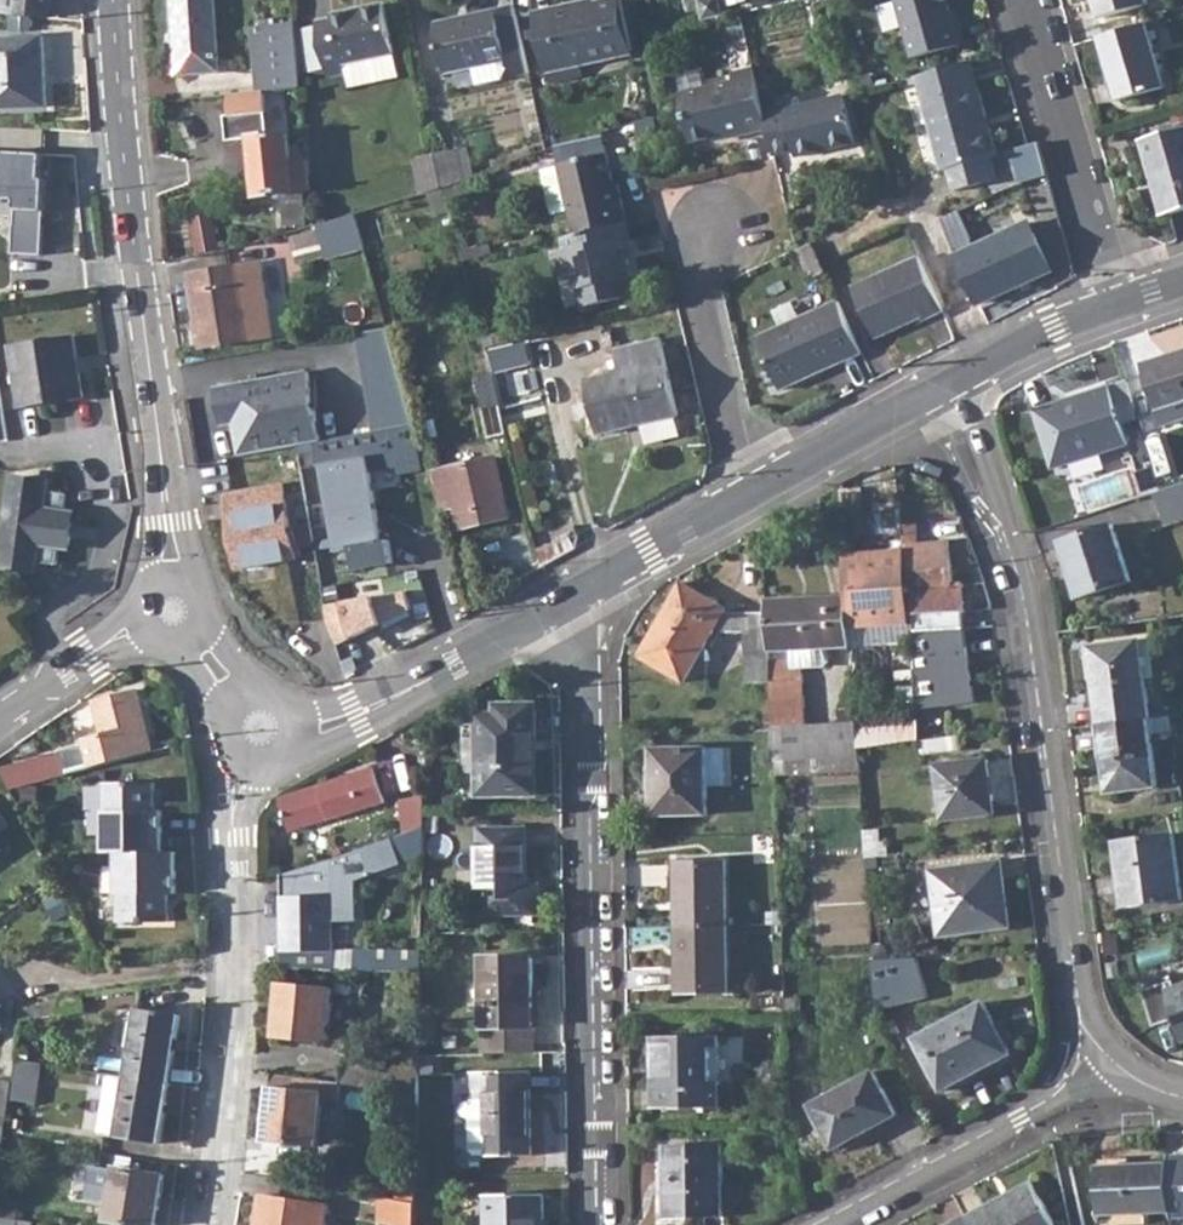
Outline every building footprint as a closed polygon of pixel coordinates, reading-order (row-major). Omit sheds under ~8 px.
[(15,18),(45,20),(47,0),(17,0),(15,18)] [(181,73),(220,71),(215,0),(175,0),(181,73)] [(702,1),(707,21),(726,16),(722,0),(707,0),(702,1)] [(951,7),(949,0),(900,0),(915,54),(967,40),(962,21),(954,23),(951,7)] [(1100,20),(1150,5),(1148,0),(1094,0),(1100,20)] [(552,11),(536,16),(550,81),(583,73),(581,63),(633,51),(622,1),(594,7),(584,8),(584,4),(552,11)] [(334,19),(318,23),(328,75),(347,72),(350,85),(400,75),(384,4),(334,16),(334,19)] [(958,6),(951,7),(954,23),(962,21),(958,6)] [(497,11),(435,25),(446,75),(473,69),(477,86),(503,81),(510,69),(521,77),(531,75),(522,36),(515,7),(497,11)] [(298,22),(252,26),(258,92),(265,91),(303,87),(298,22)] [(1146,25),(1100,38),(1118,104),(1165,90),(1146,25)] [(0,41),(0,108),(46,106),(43,39),(0,41)] [(972,59),(918,74),(944,170),(950,167),(993,156),(998,154),(983,98),(972,59)] [(762,95),(756,69),(734,74),(736,82),(681,94),(693,143),(725,136),(727,142),(771,132),(767,116),(762,95)] [(258,92),(227,95),(230,116),(225,117),(228,141),(252,138),(259,195),(282,194),(286,227),(308,224),(305,193),(313,192),(310,161),(292,162),(290,133),(270,135),(265,91),(258,92)] [(772,92),(762,95),(767,116),(778,114),(772,92)] [(778,114),(767,116),(771,132),(777,158),(797,154),(798,159),(857,146),(846,97),(778,114)] [(1142,142),(1164,217),(1182,212),(1182,130),(1142,142)] [(602,133),(556,147),(559,164),(543,168),(552,207),(569,204),(577,236),(629,225),(619,186),(614,187),(602,133)] [(1030,145),(1017,149),(1024,182),(1049,176),(1040,143),(1030,145)] [(460,150),(437,156),(438,162),(438,163),(442,179),(443,189),(467,180),(460,150)] [(0,153),(0,194),(14,195),(12,249),(36,250),(39,177),(32,177),(33,155),(0,153)] [(436,153),(418,157),(419,167),(438,162),(437,156),(436,153)] [(993,156),(950,167),(956,190),(1000,178),(993,156)] [(438,162),(419,167),(425,193),(443,189),(442,179),(438,163),(438,162)] [(196,215),(201,252),(224,249),(219,212),(196,215)] [(944,220),(982,307),(1054,273),(1031,222),(976,248),(960,213),(944,220)] [(355,214),(325,223),(331,245),(360,236),(355,214)] [(577,236),(564,240),(567,252),(553,256),(558,276),(576,273),(584,309),(633,297),(629,279),(635,278),(631,259),(625,261),(622,250),(628,249),(635,248),(629,225),(577,236)] [(631,259),(628,249),(622,250),(625,261),(631,259)] [(921,259),(856,287),(878,338),(924,318),(927,322),(946,313),(921,259)] [(261,265),(192,277),(202,347),(272,336),(261,265)] [(866,355),(843,304),(762,342),(786,393),(866,355)] [(77,336),(14,346),(24,409),(87,399),(77,336)] [(621,374),(587,383),(599,436),(680,417),(663,342),(617,352),(621,374)] [(1142,366),(1163,428),(1182,421),(1182,352),(1142,366)] [(235,408),(237,421),(243,457),(295,448),(313,445),(317,444),(324,443),(311,372),(239,384),(243,407),(235,408)] [(499,400),(493,373),(476,376),(489,438),(507,434),(499,400)] [(1124,411),(1137,408),(1130,378),(1117,381),(1124,411)] [(224,423),(237,421),(235,408),(243,407),(239,384),(219,387),(224,423)] [(1108,388),(1036,411),(1044,437),(1039,438),(1051,474),(1103,458),(1103,455),(1127,448),(1108,388)] [(324,443),(317,444),(336,552),(353,549),(357,571),(394,564),(390,542),(384,542),(370,463),(423,453),(415,425),(324,443)] [(495,460),(435,474),(444,512),(455,509),(460,529),(499,520),(509,518),(495,460)] [(1136,474),(1144,498),(1154,494),(1161,492),(1152,465),(1144,467),(1145,472),(1136,474)] [(4,566),(26,569),(29,554),(37,555),(36,562),(39,562),(61,565),(64,547),(72,549),(77,515),(68,513),(71,495),(50,492),(37,489),(39,480),(17,478),(4,566)] [(39,480),(37,489),(50,492),(51,482),(39,480)] [(1161,492),(1154,494),(1163,524),(1182,517),(1182,485),(1161,492)] [(284,487),(230,498),(241,568),(296,559),(284,487)] [(914,524),(902,526),(905,565),(907,585),(908,594),(909,615),(965,612),(963,584),(952,584),(947,540),(916,544),(914,524)] [(1114,526),(1062,543),(1080,598),(1133,582),(1114,526)] [(29,554),(26,569),(38,571),(39,562),(36,562),(37,555),(29,554)] [(905,565),(844,570),(844,580),(846,596),(849,639),(849,643),(911,638),(910,631),(909,615),(908,594),(907,585),(905,565)] [(768,652),(766,612),(724,613),(726,609),(680,584),(639,656),(685,683),(715,630),(744,632),(747,684),(770,683),(769,663),(768,652)] [(846,596),(766,600),(766,612),(768,652),(790,651),(791,662),(769,663),(770,683),(774,761),(857,757),(857,749),(856,737),(855,723),(805,726),(802,668),(823,668),(828,663),(827,648),(849,648),(849,643),(849,639),(846,596)] [(962,628),(910,631),(911,638),(915,710),(971,703),(962,628)] [(1090,646),(1100,727),(1108,726),(1151,720),(1141,640),(1090,646)] [(94,706),(85,709),(97,754),(124,747),(122,738),(146,732),(136,690),(93,701),(94,706)] [(477,726),(463,727),(463,797),(538,795),(537,706),(497,707),(497,716),(478,716),(477,726)] [(1151,720),(1108,726),(1113,761),(1107,762),(1112,795),(1160,789),(1151,720)] [(878,734),(856,737),(857,749),(880,746),(878,734)] [(706,749),(651,750),(652,816),(707,815),(706,749)] [(0,769),(0,770),(10,791),(67,776),(61,754),(0,769)] [(986,760),(935,767),(943,821),(995,814),(986,760)] [(373,769),(280,801),(289,831),(384,800),(373,769)] [(67,776),(10,791),(20,809),(73,796),(67,776)] [(154,783),(105,785),(105,812),(104,812),(105,853),(116,853),(163,853),(162,811),(154,811),(154,783)] [(403,796),(402,835),(424,826),(425,814),(425,795),(403,796)] [(8,826),(0,814),(0,832),(8,826)] [(427,818),(427,835),(436,835),(437,818),(427,818)] [(395,838),(392,840),(400,857),(424,851),(424,826),(402,835),(395,838)] [(525,829),(478,831),(480,916),(539,915),(538,887),(527,887),(525,829)] [(879,829),(862,831),(864,861),(881,858),(879,829)] [(1117,844),(1125,897),(1144,895),(1145,905),(1182,901),(1182,892),(1175,837),(1117,844)] [(344,857),(282,875),(284,969),(333,971),(332,913),(347,914),(346,883),(331,882),(332,876),(400,857),(392,840),(344,857)] [(325,846),(283,859),(286,872),(329,857),(325,846)] [(163,853),(116,853),(117,896),(118,896),(119,924),(169,922),(168,895),(175,894),(174,852),(163,853)] [(674,861),(676,928),(727,927),(726,860),(674,861)] [(899,861),(883,863),(883,869),(900,868),(899,861)] [(1005,928),(998,881),(1004,880),(1001,861),(928,871),(938,938),(1005,928)] [(1004,880),(998,881),(1005,928),(1011,927),(1004,880)] [(727,927),(676,928),(677,994),(729,993),(727,927)] [(876,944),(869,945),(870,959),(888,958),(887,952),(876,944)] [(353,952),(353,971),(372,972),(373,952),(353,952)] [(373,952),(372,972),(406,972),(422,972),(422,953),(373,952)] [(888,958),(870,959),(873,1010),(901,1003),(910,1001),(928,996),(917,956),(888,958)] [(532,957),(480,959),(482,1028),(483,1053),(535,1052),(535,1027),(532,957)] [(1177,989),(1174,982),(1145,992),(1156,1027),(1176,1021),(1182,1044),(1182,987),(1177,989)] [(280,984),(275,1035),(326,1040),(332,990),(280,984)] [(82,996),(59,1000),(62,1015),(84,1011),(82,996)] [(910,1001),(901,1003),(919,1037),(928,1033),(910,1001)] [(928,1033),(919,1037),(915,1039),(942,1090),(1011,1054),(983,1002),(928,1033)] [(138,1008),(129,1077),(170,1083),(180,1015),(138,1008)] [(657,1083),(653,1083),(653,1108),(721,1106),(719,1036),(655,1038),(657,1083)] [(343,1058),(340,1083),(401,1091),(417,1093),(419,1054),(420,1039),(400,1039),(400,1064),(343,1058)] [(14,1080),(11,1099),(35,1103),(41,1063),(17,1059),(14,1080)] [(465,1100),(457,1107),(457,1114),(463,1119),(469,1120),(470,1150),(477,1156),(489,1155),(489,1157),(529,1156),(527,1071),(472,1072),(473,1099),(465,1100)] [(872,1071),(809,1105),(833,1149),(896,1114),(872,1071)] [(108,1073),(99,1133),(119,1136),(127,1077),(108,1073)] [(340,1083),(272,1074),(265,1139),(318,1144),(322,1093),(339,1095),(340,1083)] [(127,1077),(119,1136),(161,1142),(170,1083),(129,1077),(127,1077)] [(8,1117),(11,1099),(14,1080),(0,1078),(0,1115),(8,1117)] [(417,1093),(401,1091),(401,1111),(416,1112),(417,1093)] [(721,1142),(664,1145),(665,1217),(722,1215),(721,1142)] [(1168,1153),(1169,1162),(1171,1211),(1172,1217),(1182,1216),(1182,1153),(1168,1153)] [(1171,1211),(1169,1162),(1098,1165),(1100,1215),(1171,1211)] [(92,1204),(110,1208),(109,1219),(149,1224),(157,1224),(164,1175),(116,1167),(115,1169),(98,1167),(95,1186),(92,1204)] [(399,1173),(396,1199),(413,1202),(414,1177),(414,1175),(399,1173)] [(965,1216),(968,1221),(970,1224),(1055,1224),(1031,1180),(965,1216)] [(486,1195),(487,1224),(544,1224),(544,1194),(486,1195)] [(257,1224),(325,1224),(328,1206),(261,1195),(257,1224)] [(383,1197),(383,1222),(385,1223),(400,1224),(413,1224),(413,1202),(396,1199),(383,1197)] [(17,1220),(25,1221),(26,1210),(0,1206),(0,1216),(17,1220)] [(17,1220),(0,1216),(0,1224),(17,1224),(17,1220)] [(948,1224),(960,1224),(968,1221),(965,1216),(948,1224)]
